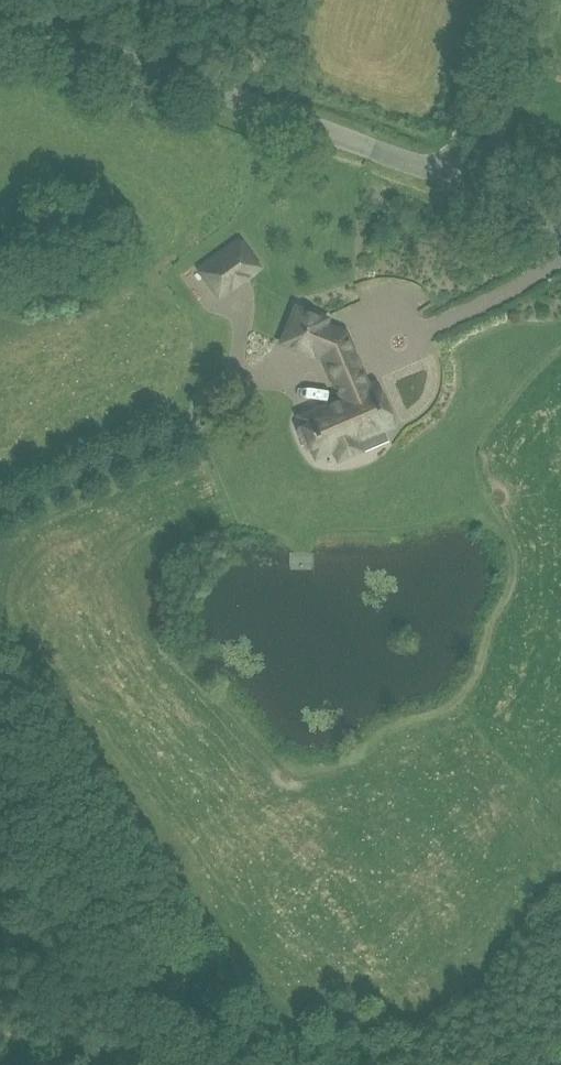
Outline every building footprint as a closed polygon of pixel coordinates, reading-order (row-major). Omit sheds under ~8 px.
[(265,61),(268,53),(260,50),(257,59),(265,61)] [(218,294),(231,285),(231,287),(245,276),(244,275),(257,266),(238,241),(200,269),(218,294)] [(316,456),(327,451),(327,452),(329,451),(328,451),(336,447),(340,458),(360,449),(356,439),(388,425),(372,386),(367,388),(359,367),(359,366),(358,366),(357,359),(353,354),(353,353),(352,352),(344,333),(323,325),(325,321),(326,320),(295,307),(295,308),(295,309),(283,341),(282,341),(281,342),(312,354),(313,353),(312,353),(313,351),(323,355),(342,398),(312,411),(311,411),(310,411),(310,412),(299,417),(316,456)]
